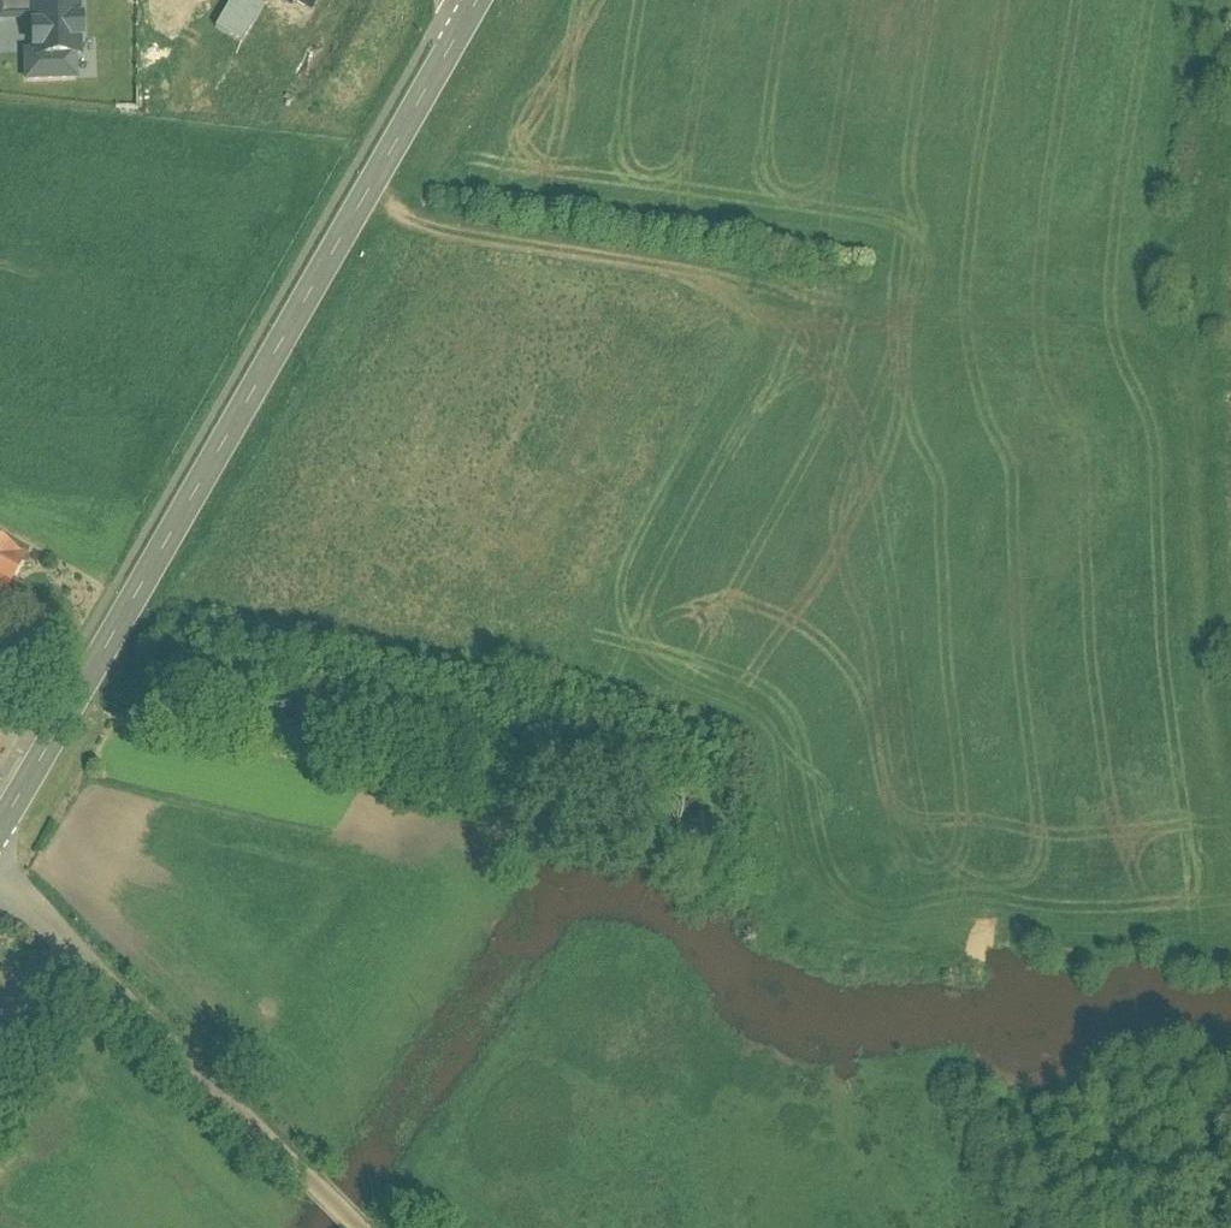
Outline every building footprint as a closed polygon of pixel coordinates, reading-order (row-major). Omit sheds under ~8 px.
[(241,0),(238,0),(225,28),(252,41),(266,12),(241,0)] [(312,19),(323,0),(278,0),(312,19)] [(79,7),(20,8),(22,71),(81,69),(79,7)] [(32,558),(0,540),(0,607),(2,608),(32,558)]
